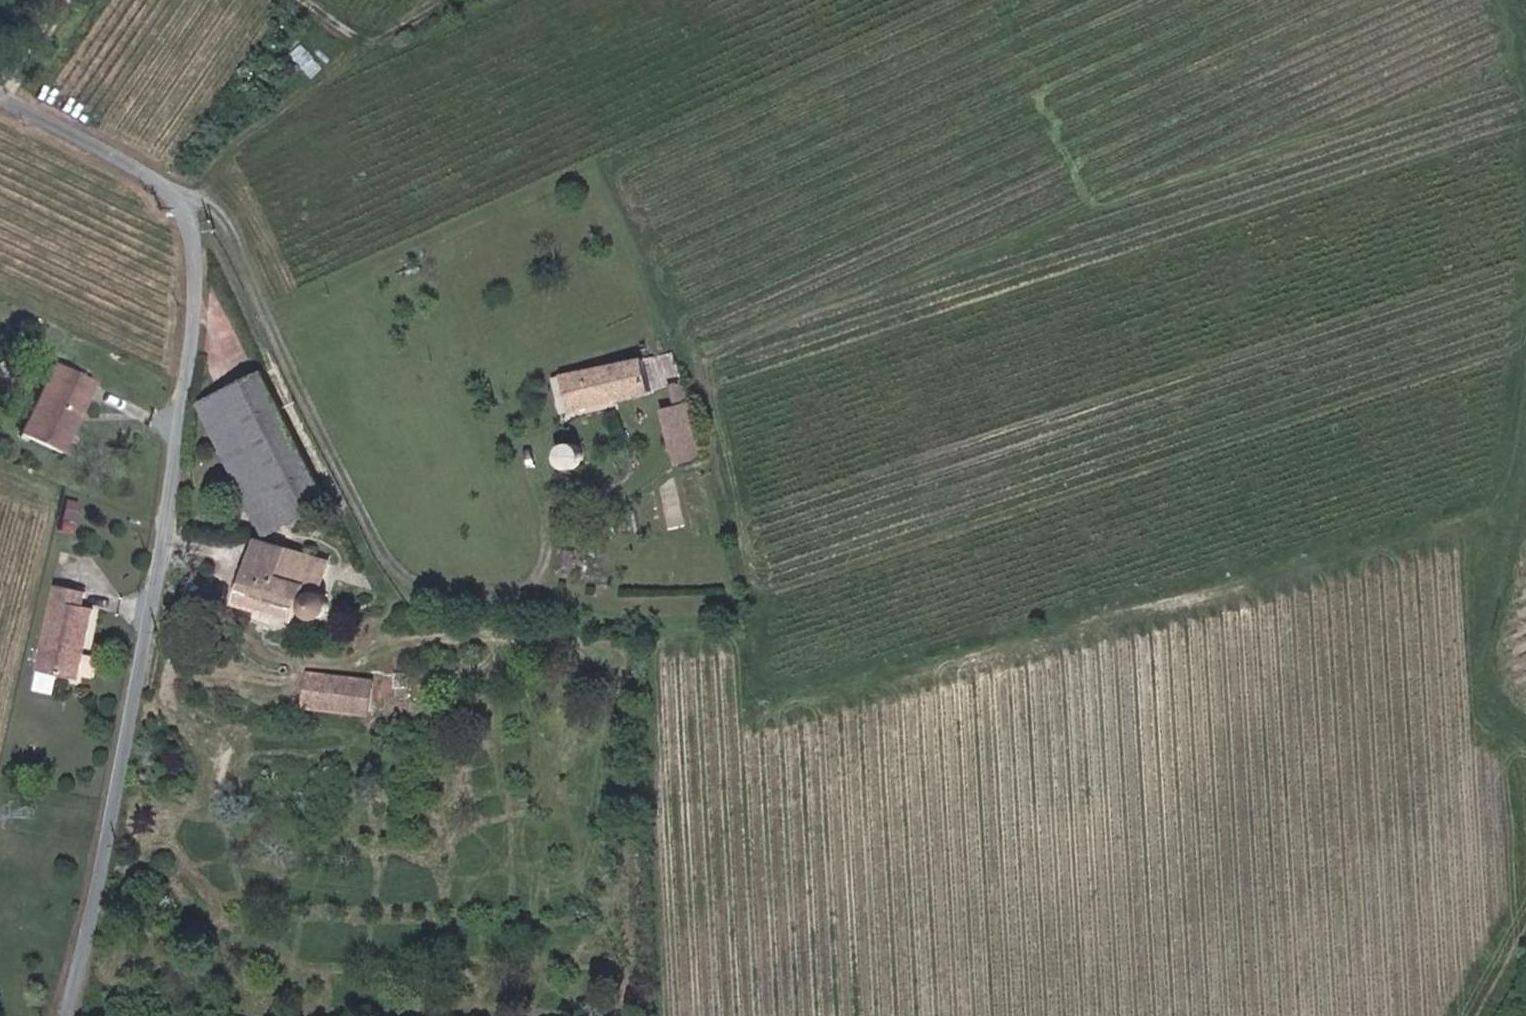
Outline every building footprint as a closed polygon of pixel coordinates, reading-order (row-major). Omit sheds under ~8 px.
[(630,352),(555,372),(564,409),(641,388),(630,352)] [(91,376),(49,363),(25,437),(67,451),(91,376)] [(323,501),(261,367),(199,396),(261,530),(323,501)] [(676,400),(691,397),(686,377),(671,381),(676,400)] [(677,469),(698,461),(681,402),(659,409),(677,469)] [(250,541),(272,547),(275,537),(237,526),(235,537),(250,541)] [(270,552),(322,568),(325,553),(275,537),(272,547),(270,552)] [(264,573),(270,552),(272,547),(250,541),(234,599),(290,618),(294,607),(307,620),(318,619),(326,612),(328,606),(324,599),(314,593),(315,589),(264,573)] [(315,589),(322,568),(270,552),(264,573),(315,589)] [(34,676),(42,678),(65,588),(57,586),(34,676)] [(77,685),(95,611),(83,607),(85,593),(65,588),(42,678),(77,685)] [(99,612),(95,611),(77,685),(81,686),(99,612)] [(309,679),(307,710),(363,714),(366,684),(309,679)]
